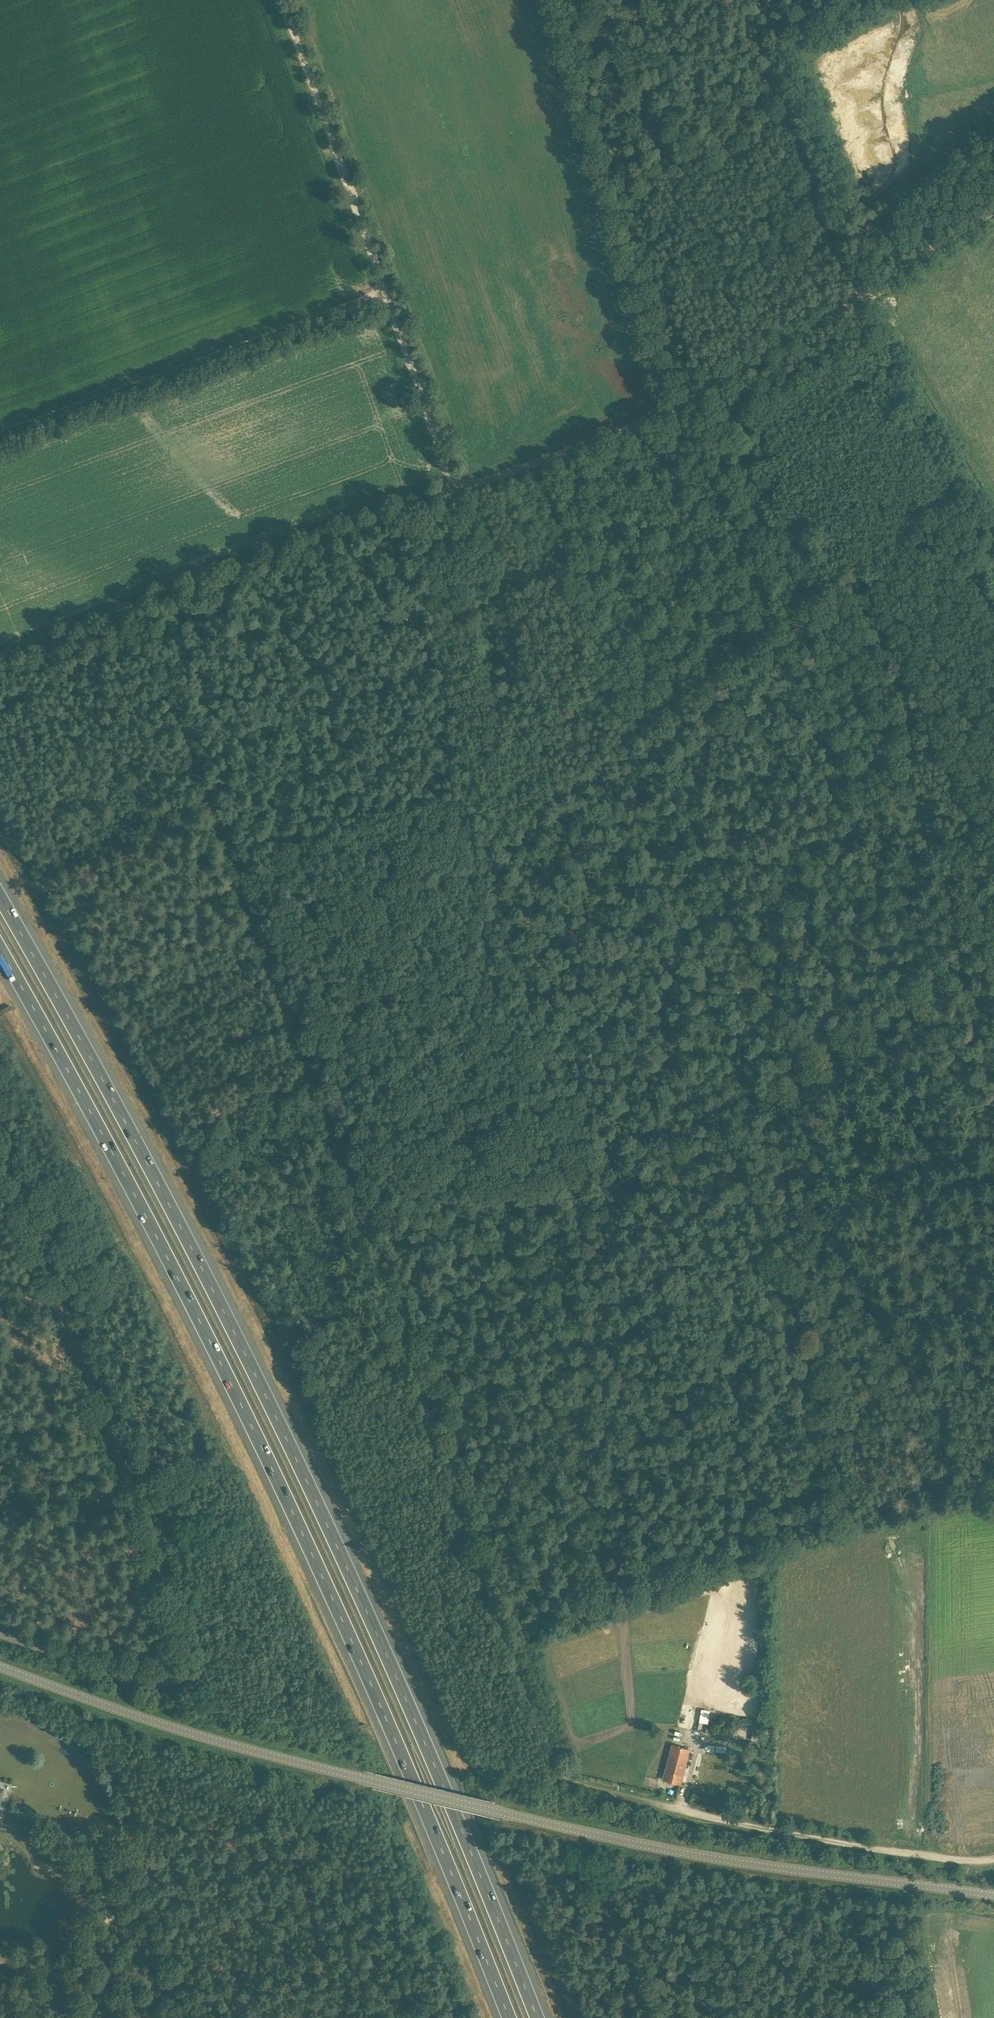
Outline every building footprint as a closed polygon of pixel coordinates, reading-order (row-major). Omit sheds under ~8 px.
[(723,1731),(708,1731),(708,1750),(727,1750),(727,1744),(723,1744),(723,1731)] [(664,1779),(681,1783),(690,1749),(673,1745),(664,1779)]
